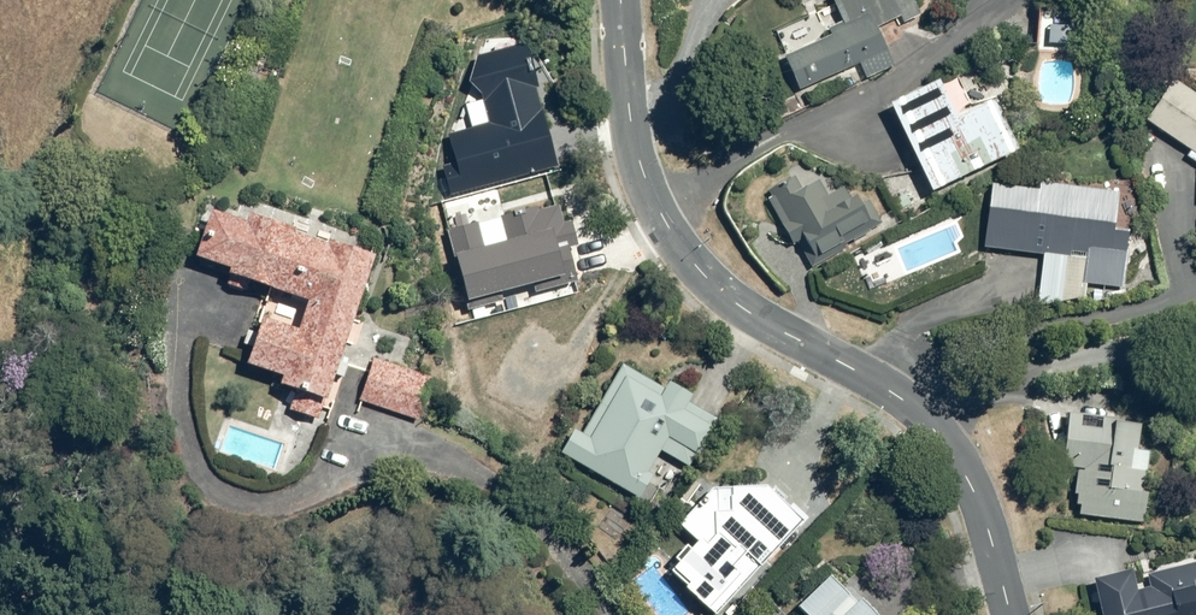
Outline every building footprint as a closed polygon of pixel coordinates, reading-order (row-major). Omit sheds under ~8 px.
[(784,55),(798,87),(860,61),(867,77),(895,65),(878,24),(900,15),(904,26),(919,19),(911,0),(834,0),(843,22),(822,31),(825,38),(784,55)] [(443,167),(451,195),(559,166),(538,88),(541,87),(528,43),(477,56),(469,82),(482,94),(491,124),(448,135),(456,163),(443,167)] [(1173,76),(1146,117),(1195,152),(1195,93),(1173,76)] [(936,79),(887,102),(930,193),(1019,151),(994,96),(953,115),(936,79)] [(811,167),(767,195),(795,241),(802,237),(811,252),(817,249),(822,257),(888,215),(870,188),(853,198),(844,183),(828,194),(811,167)] [(1116,190),(991,180),(984,249),(1042,254),(1038,305),(1087,297),(1088,281),(1124,284),(1129,227),(1114,225),(1116,190)] [(478,222),(448,230),(469,310),(504,301),(502,293),(534,285),(536,293),(579,281),(570,249),(580,246),(572,220),(564,223),(560,205),(539,210),(538,206),(525,210),(524,207),(513,210),(514,213),(501,217),(502,219),(479,224),(478,222)] [(278,383),(295,389),(287,409),(313,418),(318,405),(331,410),(349,365),(362,370),(379,324),(351,313),(372,257),(249,211),(244,222),(207,208),(190,253),(230,268),(229,272),(305,301),(295,328),(265,317),(248,362),(281,375),(278,383)] [(433,375),(371,356),(357,401),(419,420),(433,375)] [(571,425),(559,449),(638,497),(665,452),(690,468),(719,420),(686,400),(690,392),(671,381),(666,389),(625,364),(583,432),(571,425)] [(1138,417),(1065,411),(1060,467),(1077,468),(1073,512),(1147,518),(1153,450),(1135,449),(1138,417)] [(676,522),(693,540),(668,566),(686,583),(682,587),(711,614),(715,614),(807,520),(751,465),(726,490),(716,481),(676,522)] [(1092,577),(1101,614),(1195,614),(1195,554),(1145,566),(1150,586),(1136,590),(1130,567),(1092,577)] [(862,595),(857,599),(831,572),(795,606),(803,614),(882,614),(862,595)]
